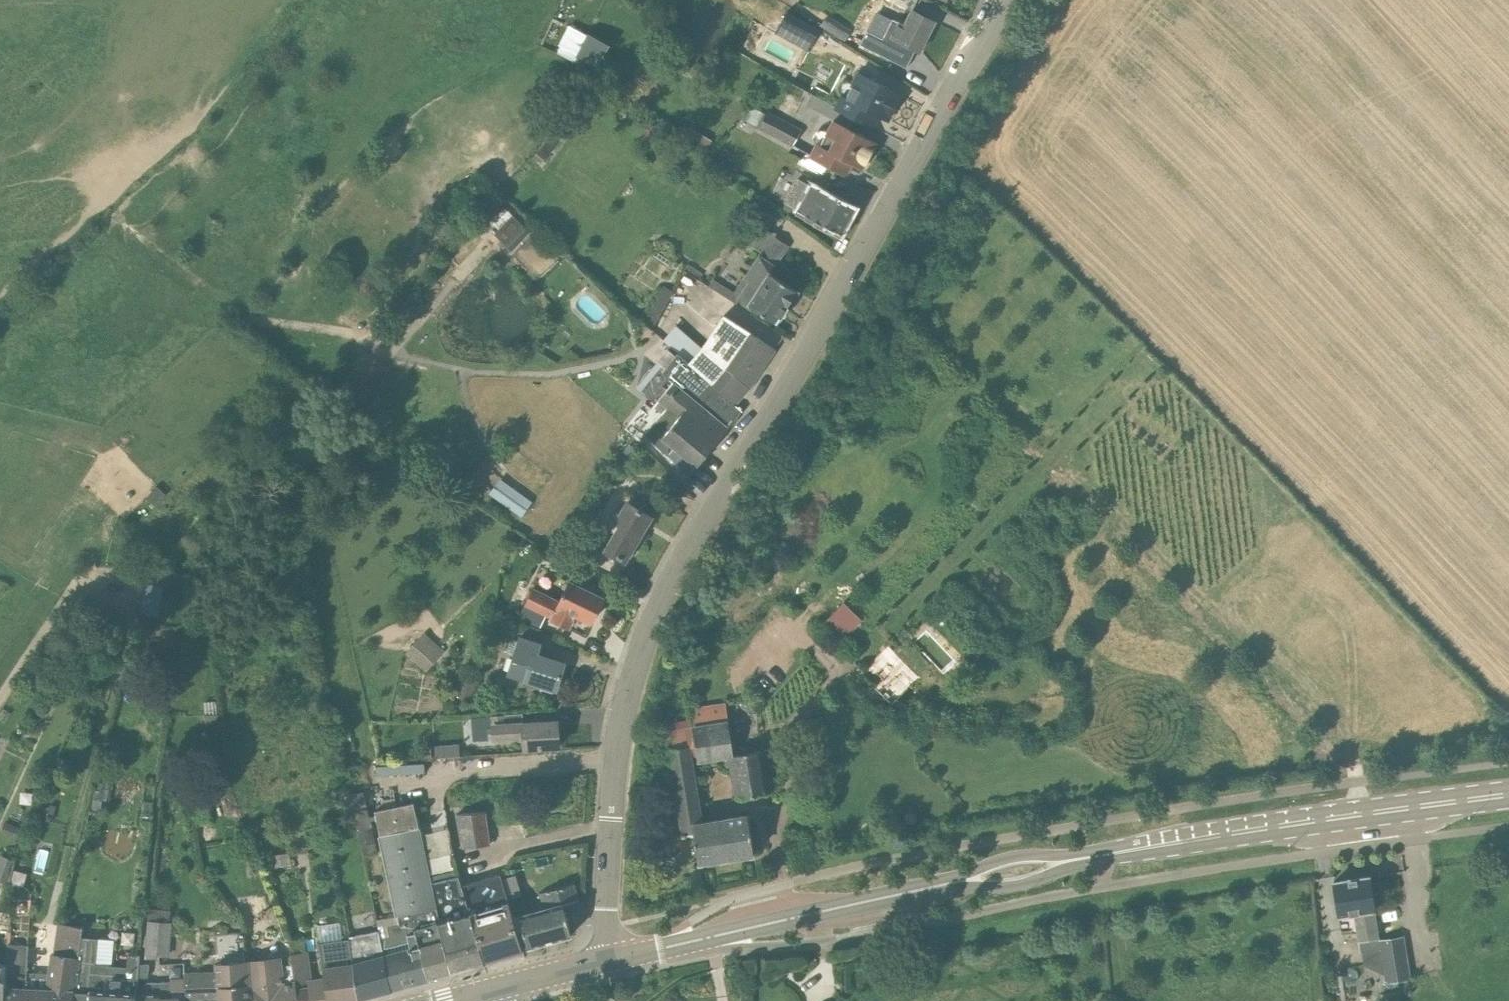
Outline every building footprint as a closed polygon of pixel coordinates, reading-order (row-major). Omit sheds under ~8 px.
[(920,51),(935,22),(912,10),(905,25),(900,22),(892,37),(920,51)] [(813,44),(821,31),(787,12),(780,26),(813,44)] [(845,42),(852,31),(828,15),(820,26),(845,42)] [(582,45),(577,56),(596,66),(608,45),(588,34),(582,45)] [(559,47),(577,56),(582,45),(565,35),(559,47)] [(888,120),(902,95),(860,73),(847,97),(843,95),(836,108),(873,127),(879,115),(888,120)] [(767,114),(747,104),(740,117),(759,128),(758,129),(793,147),(802,130),(768,111),(767,114)] [(876,143),(834,121),(828,132),(824,131),(811,156),(847,175),(853,163),(863,169),(876,143)] [(842,233),(856,208),(812,185),(798,178),(785,204),(798,210),(842,233)] [(501,229),(514,215),(506,207),(493,222),(501,229)] [(510,247),(528,228),(514,215),(501,229),(496,234),(510,247)] [(751,244),(761,252),(774,234),(764,227),(751,244)] [(773,236),(760,254),(776,266),(790,247),(773,236)] [(778,323),(799,291),(772,273),(776,266),(759,255),(733,294),(778,323)] [(664,286),(644,322),(653,330),(674,291),(664,286)] [(689,362),(736,405),(753,385),(776,350),(734,322),(737,317),(728,311),(703,349),(689,362)] [(743,411),(736,405),(689,362),(677,353),(669,346),(654,364),(663,371),(662,372),(624,409),(646,432),(670,456),(689,475),(697,465),(698,466),(743,411)] [(521,516),(531,503),(504,482),(494,496),(521,516)] [(626,562),(652,517),(628,503),(617,522),(621,525),(606,550),(618,557),(626,562)] [(592,622),(604,598),(571,582),(560,604),(533,591),(520,617),(542,627),(547,615),(554,618),(553,620),(570,628),(576,615),(592,622)] [(426,673),(445,651),(424,633),(406,653),(426,673)] [(541,644),(521,637),(519,642),(512,640),(508,653),(515,655),(509,675),(557,690),(565,663),(537,654),(541,644)] [(475,702),(480,683),(459,678),(455,697),(475,702)] [(688,729),(692,748),(696,747),(699,762),(724,759),(725,766),(731,766),(735,798),(772,793),(765,748),(735,753),(734,750),(724,702),(685,709),(688,729)] [(510,725),(509,714),(468,717),(469,730),(483,729),(484,741),(525,738),(526,749),(560,747),(558,721),(510,725)] [(755,854),(751,830),(749,813),(702,819),(692,748),(688,729),(666,732),(683,836),(695,834),(699,862),(755,854)] [(436,759),(461,757),(460,744),(435,747),(436,759)] [(376,852),(367,809),(363,791),(345,795),(349,813),(352,824),(357,823),(363,855),(376,852)] [(460,876),(431,883),(414,803),(376,812),(398,914),(400,926),(407,924),(411,938),(418,936),(421,947),(422,947),(430,977),(485,962),(462,887),(460,876)] [(466,848),(490,845),(485,812),(458,814),(466,848)] [(14,837),(18,827),(6,821),(1,831),(14,837)] [(272,869),(292,866),(290,852),(270,856),(272,869)] [(16,860),(1,854),(0,856),(0,881),(6,884),(16,860)] [(500,874),(462,887),(485,962),(523,950),(500,874)] [(1377,937),(1369,877),(1334,882),(1339,915),(1354,912),(1358,940),(1360,940),(1377,937)] [(529,947),(572,935),(565,909),(580,904),(574,884),(541,894),(545,909),(519,916),(529,947)] [(341,904),(350,938),(359,1000),(391,991),(380,939),(379,931),(371,932),(364,899),(341,904)] [(171,951),(173,922),(173,909),(150,908),(147,950),(171,951)] [(421,947),(418,936),(411,938),(407,924),(400,926),(398,914),(377,918),(379,931),(380,939),(391,991),(415,984),(414,978),(421,976),(422,980),(430,977),(422,947),(421,947)] [(322,935),(342,935),(341,920),(322,920),(322,935)] [(23,1000),(73,1000),(79,938),(81,926),(58,923),(54,955),(51,954),(47,985),(27,985),(26,989),(24,989),(23,1000)] [(81,926),(79,938),(73,1000),(137,1000),(138,995),(140,977),(141,964),(141,957),(128,955),(127,968),(96,964),(98,938),(83,936),(84,927),(81,926)] [(1377,937),(1360,940),(1364,965),(1383,973),(1385,983),(1411,979),(1404,937),(1378,941),(1377,937)] [(295,973),(299,1000),(359,1000),(350,938),(320,944),(324,977),(313,978),(308,952),(291,954),(292,964),(293,973),(295,973)] [(5,1000),(23,1000),(24,989),(26,989),(27,985),(27,974),(28,944),(8,944),(8,966),(6,965),(5,1000)] [(292,964),(283,965),(281,956),(247,960),(250,1000),(255,1000),(299,1000),(295,973),(293,973),(292,964)] [(255,1000),(250,1000),(247,960),(219,963),(221,1000),(255,1000)] [(219,963),(214,964),(214,972),(186,974),(186,982),(186,989),(187,1000),(221,1000),(219,963)] [(149,977),(149,964),(141,964),(140,977),(149,977)] [(186,989),(186,982),(148,983),(149,995),(138,995),(137,1000),(187,1000),(186,989)]
